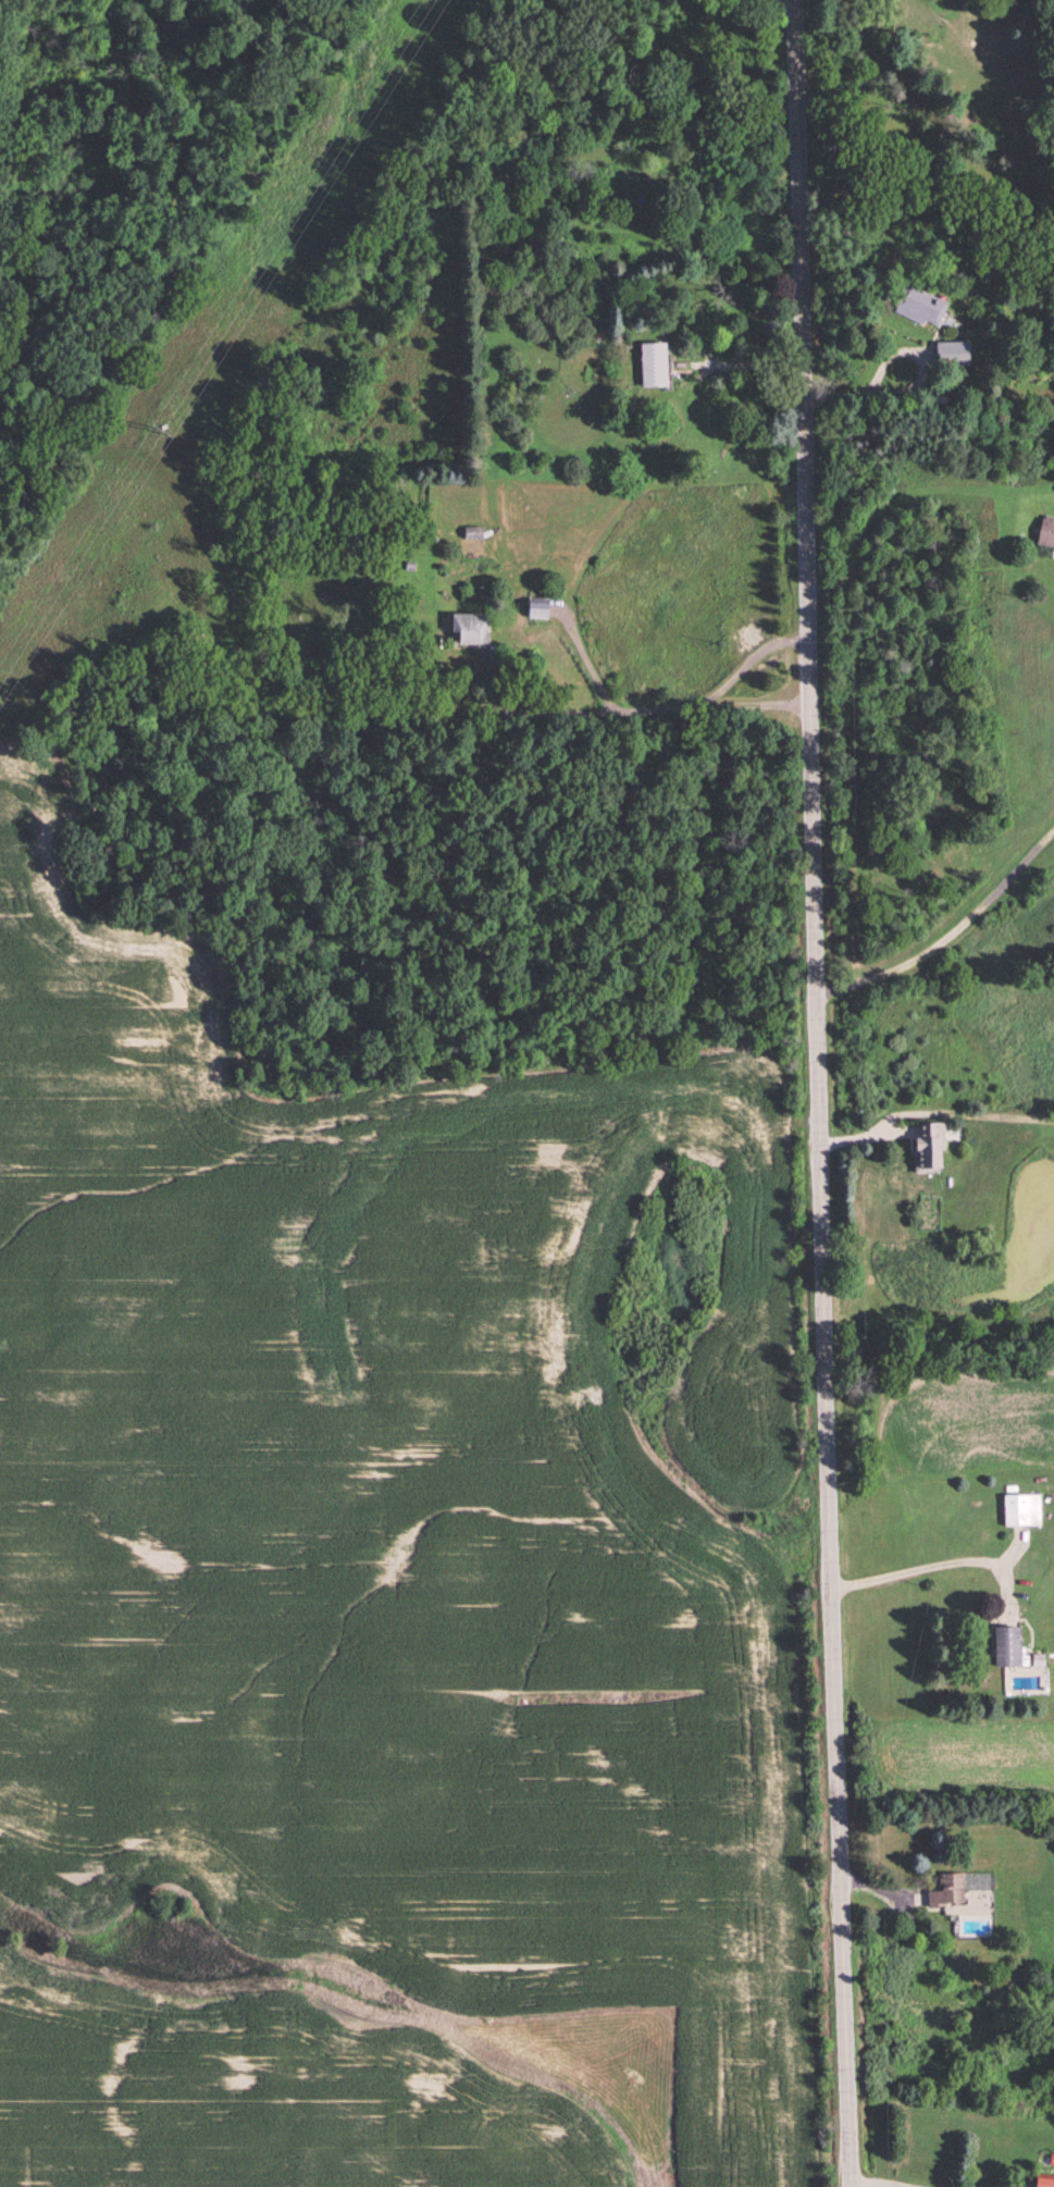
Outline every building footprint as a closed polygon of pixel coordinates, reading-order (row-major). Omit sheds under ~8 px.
[(897,312),(940,329),(950,302),(907,285),(897,312)] [(940,367),(973,367),(973,343),(940,343),(940,367)] [(671,390),(671,345),(645,345),(645,390),(671,390)] [(1045,519),(1039,546),(1053,549),(1053,521),(1045,519)] [(531,619),(553,619),(553,598),(531,598),(531,619)] [(491,614),(456,614),(456,644),(491,644),(491,614)] [(946,1124),(916,1124),(916,1174),(946,1174),(946,1124)] [(1005,1496),(1005,1528),(1042,1528),(1042,1496),(1005,1496)] [(1023,1628),(998,1628),(998,1668),(1023,1668),(1023,1628)] [(929,1892),(929,1907),(964,1907),(964,1875),(940,1875),(940,1892),(929,1892)] [(1040,2176),(1039,2186),(1053,2186),(1053,2177),(1040,2176)]
